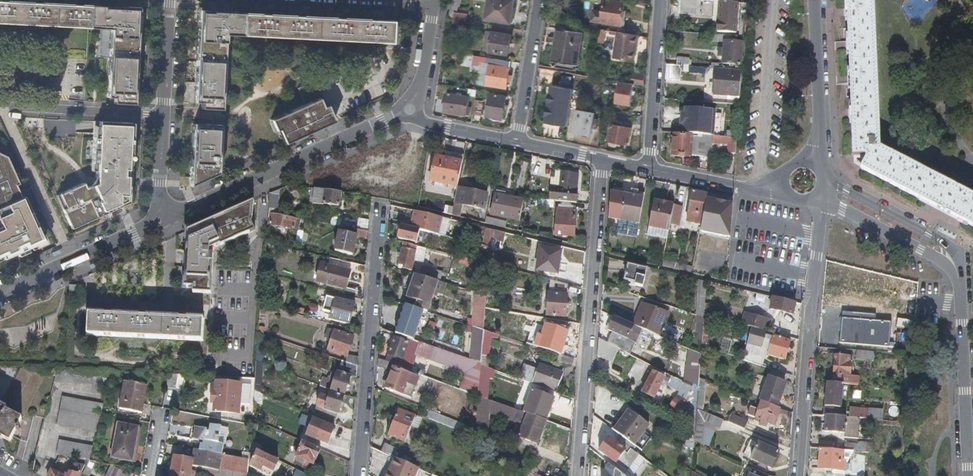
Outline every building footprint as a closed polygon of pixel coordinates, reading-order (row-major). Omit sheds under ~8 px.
[(448,18),(453,18),(454,11),(456,11),(458,0),(451,0),(448,18)] [(486,18),(510,22),(514,0),(489,0),(486,18)] [(603,10),(601,22),(621,25),(623,10),(624,1),(617,0),(604,0),(603,10)] [(845,16),(846,50),(847,84),(849,117),(850,153),(866,153),(867,156),(861,170),(942,211),(972,227),(972,197),(953,186),(927,173),(896,157),(878,148),(875,0),(844,0),(845,16)] [(87,27),(88,27),(88,6),(77,5),(71,5),(37,3),(30,3),(3,1),(0,1),(0,22),(87,27)] [(746,4),(723,2),(720,33),(737,34),(738,15),(745,16),(746,4)] [(695,4),(681,3),(680,12),(695,12),(695,4)] [(113,103),(134,104),(135,84),(138,29),(139,8),(131,8),(100,6),(88,6),(88,27),(94,27),(100,28),(100,34),(99,57),(109,57),(107,97),(113,97),(113,103)] [(601,22),(603,10),(593,9),(591,20),(601,22)] [(197,49),(196,52),(224,53),(225,34),(240,35),(242,14),(242,13),(216,12),(198,11),(197,33),(197,49)] [(454,11),(453,18),(465,20),(466,13),(456,11),(454,11)] [(260,15),(242,14),(240,35),(265,36),(320,39),(389,42),(390,22),(374,21),(371,21),(367,20),(340,19),(337,19),(333,19),(300,17),(297,17),(293,17),(266,15),(263,15),(260,15)] [(509,34),(511,27),(493,25),(492,32),(487,31),(486,30),(483,50),(508,54),(511,34),(509,34)] [(581,32),(557,28),(553,52),(559,53),(558,61),(576,64),(581,32)] [(639,35),(617,31),(613,56),(635,60),(639,35)] [(744,38),(713,35),(711,41),(724,42),(723,48),(720,47),(720,56),(723,56),(723,62),(738,64),(737,70),(742,71),(744,38)] [(224,53),(196,52),(194,94),(194,102),(200,103),(200,108),(221,109),(224,53)] [(511,61),(489,58),(485,84),(506,87),(508,80),(508,74),(511,61)] [(676,58),(676,66),(681,66),(689,67),(689,59),(676,58)] [(676,66),(666,65),(665,79),(680,80),(681,66),(676,66)] [(742,71),(737,70),(734,70),(733,77),(723,77),(722,96),(732,96),(732,95),(739,96),(742,71)] [(631,83),(645,85),(645,75),(632,73),(631,83)] [(557,74),(556,85),(573,87),(575,77),(557,74)] [(623,93),(644,96),(645,85),(631,83),(607,79),(606,85),(623,88),(623,93)] [(556,85),(551,84),(545,123),(567,126),(570,102),(573,87),(556,85)] [(506,95),(490,93),(489,100),(492,101),(491,109),(493,109),(492,117),(502,119),(506,95)] [(467,114),(468,107),(469,97),(445,94),(443,111),(466,115),(467,114)] [(278,129),(284,144),(334,122),(323,96),(270,120),(275,130),(278,129)] [(483,101),(476,99),(474,112),(481,113),(483,101)] [(567,126),(567,129),(592,133),(595,114),(580,111),(581,104),(570,102),(567,126)] [(684,108),(683,134),(697,135),(712,136),(714,136),(715,110),(684,108)] [(95,183),(92,184),(103,209),(104,209),(112,205),(125,200),(127,161),(130,161),(130,157),(132,123),(93,121),(93,128),(93,132),(92,137),(91,163),(96,163),(95,173),(95,183)] [(191,152),(190,185),(218,173),(220,125),(200,124),(193,123),(191,152)] [(630,128),(612,124),(609,140),(627,143),(630,128)] [(712,136),(697,135),(697,137),(692,137),(691,156),(711,157),(712,143),(712,136)] [(691,156),(692,137),(673,136),(671,156),(690,157),(691,156)] [(736,153),(737,138),(734,138),(727,137),(716,136),(716,143),(728,144),(728,153),(736,153)] [(0,255),(2,258),(5,257),(28,247),(43,240),(31,213),(30,211),(27,212),(21,197),(20,197),(17,198),(15,193),(18,191),(15,184),(17,183),(6,156),(0,153),(0,255)] [(457,186),(462,162),(434,157),(430,181),(434,182),(444,183),(457,186)] [(103,209),(85,218),(86,221),(126,203),(128,202),(130,161),(127,161),(125,200),(112,205),(104,209),(103,209)] [(558,199),(576,201),(578,175),(561,170),(560,186),(559,194),(558,199)] [(62,209),(69,224),(77,221),(78,224),(86,221),(85,218),(103,209),(92,184),(85,187),(83,183),(59,194),(65,207),(62,209)] [(453,205),(451,212),(457,213),(458,206),(456,206),(456,203),(461,204),(463,189),(456,188),(454,200),(453,205)] [(339,206),(341,192),(315,189),(313,204),(324,205),(325,204),(339,206)] [(463,189),(461,204),(484,208),(487,194),(463,189)] [(638,225),(644,196),(635,195),(610,191),(607,220),(638,225)] [(706,199),(707,194),(691,191),(685,223),(701,225),(706,199)] [(65,207),(59,194),(56,195),(62,209),(65,207)] [(490,214),(506,217),(510,197),(504,195),(494,194),(490,214)] [(24,196),(21,197),(27,212),(30,211),(24,198),(24,196)] [(506,217),(519,219),(523,199),(510,197),(506,217)] [(554,206),(555,199),(530,197),(529,204),(554,206)] [(731,203),(706,199),(701,225),(700,232),(729,239),(731,203)] [(669,225),(673,204),(653,200),(647,226),(668,231),(669,225)] [(193,287),(193,291),(212,292),(214,254),(210,254),(210,250),(221,245),(221,246),(238,238),(256,230),(252,222),(254,201),(240,207),(236,209),(187,231),(186,252),(185,287),(193,287)] [(683,206),(673,204),(669,225),(677,227),(683,206)] [(575,208),(557,206),(555,226),(560,227),(560,234),(574,234),(575,208)] [(438,235),(442,218),(429,215),(414,212),(410,229),(419,231),(438,235)] [(294,229),(297,218),(271,214),(270,225),(278,226),(278,228),(286,229),(286,228),(294,229)] [(359,230),(361,218),(344,215),(342,227),(344,227),(359,230)] [(484,222),(511,228),(512,223),(485,216),(484,222)] [(666,238),(668,231),(647,226),(645,225),(643,234),(666,238)] [(354,255),(358,237),(368,239),(369,231),(359,230),(344,227),(342,227),(341,226),(335,252),(354,255)] [(417,243),(419,231),(410,229),(401,226),(399,238),(417,243)] [(503,241),(505,234),(495,231),(495,240),(503,241)] [(422,263),(425,249),(403,243),(401,253),(398,253),(397,256),(400,257),(398,264),(403,266),(402,269),(410,271),(413,261),(422,263)] [(486,253),(487,246),(484,246),(477,244),(476,251),(486,253)] [(561,253),(541,248),(538,271),(558,274),(561,253)] [(662,263),(692,270),(694,264),(664,256),(662,263)] [(326,266),(321,284),(346,289),(347,289),(351,272),(351,271),(326,266)] [(643,288),(647,270),(628,266),(626,276),(627,276),(625,285),(637,288),(637,287),(643,288)] [(434,281),(436,274),(422,269),(420,277),(429,280),(434,281)] [(408,299),(416,276),(411,275),(404,297),(408,299)] [(434,294),(437,282),(434,281),(429,280),(420,277),(416,276),(408,299),(414,301),(412,308),(424,312),(426,312),(428,313),(434,294)] [(566,318),(569,284),(551,280),(548,316),(566,318)] [(442,296),(445,285),(437,282),(434,294),(442,296)] [(78,288),(69,287),(68,301),(78,301),(78,288)] [(484,332),(486,310),(485,310),(484,309),(484,308),(485,308),(486,308),(487,297),(474,293),(472,328),(477,330),(484,332)] [(794,314),(796,303),(774,298),(771,310),(794,314)] [(350,324),(355,304),(336,300),(334,308),(325,305),(323,311),(332,313),(330,320),(350,324)] [(641,317),(646,304),(642,302),(637,316),(641,317)] [(659,337),(669,313),(646,304),(641,317),(637,316),(633,325),(635,327),(644,330),(659,337)] [(405,306),(396,335),(397,335),(403,337),(414,341),(424,312),(412,308),(405,306)] [(840,331),(839,343),(889,347),(891,322),(874,321),(875,314),(841,311),(841,318),(838,318),(837,331),(840,331)] [(745,312),(742,324),(769,331),(772,319),(745,312)] [(203,319),(186,318),(180,318),(146,316),(140,316),(112,314),(105,314),(88,313),(87,334),(202,339),(203,319)] [(630,356),(638,336),(641,337),(644,330),(635,327),(633,325),(615,317),(609,332),(612,333),(608,344),(612,346),(620,350),(630,356)] [(713,338),(714,324),(703,323),(703,324),(702,337),(713,338)] [(702,337),(703,324),(695,324),(695,333),(698,334),(697,341),(702,341),(702,337)] [(472,328),(466,327),(466,334),(473,334),(471,360),(481,363),(482,359),(483,347),(484,332),(477,330),(472,328)] [(791,342),(780,338),(780,336),(765,332),(753,329),(748,345),(771,352),(770,356),(787,360),(791,342)] [(331,340),(334,332),(328,330),(326,338),(328,340),(331,340)] [(348,357),(353,338),(334,332),(331,340),(328,340),(327,346),(330,347),(328,352),(344,357),(343,362),(358,367),(359,365),(359,358),(348,357)] [(499,341),(500,337),(484,332),(483,347),(491,348),(491,340),(499,341)] [(410,371),(418,351),(433,355),(436,348),(414,341),(403,337),(402,341),(395,339),(387,363),(391,365),(392,365),(410,371)] [(610,361),(612,346),(608,344),(599,339),(599,342),(598,354),(610,361)] [(489,369),(491,348),(483,347),(482,359),(481,363),(481,365),(489,369)] [(560,347),(558,353),(571,357),(573,351),(560,347)] [(700,361),(701,354),(687,349),(685,367),(690,368),(699,373),(700,363),(700,361)] [(874,361),(874,352),(857,351),(857,360),(874,361)] [(760,366),(763,357),(746,352),(744,360),(753,363),(760,366)] [(572,366),(574,359),(561,355),(559,361),(572,366)] [(862,385),(862,377),(851,376),(851,357),(834,355),(832,383),(842,384),(862,385)] [(390,369),(391,365),(387,363),(379,360),(378,367),(388,371),(390,371),(390,369)] [(481,365),(481,363),(471,360),(469,393),(478,396),(480,381),(481,365)] [(760,366),(753,363),(744,360),(743,365),(742,367),(759,372),(760,366)] [(345,395),(351,378),(357,379),(358,367),(343,362),(341,361),(334,386),(325,383),(323,387),(345,395)] [(262,394),(264,364),(255,364),(254,393),(262,394)] [(559,380),(560,373),(540,366),(538,369),(524,365),(519,379),(525,382),(526,382),(528,383),(556,393),(560,380),(559,380)] [(65,367),(57,367),(53,381),(107,384),(110,370),(65,367)] [(699,378),(699,373),(690,368),(689,387),(698,392),(698,386),(699,381),(699,378)] [(403,395),(407,384),(413,386),(416,378),(393,369),(392,370),(390,369),(390,371),(388,371),(387,377),(389,378),(386,388),(403,395)] [(177,373),(168,372),(166,385),(175,386),(177,373)] [(663,379),(652,374),(642,394),(653,400),(663,379)] [(689,387),(672,378),(667,375),(665,380),(693,396),(692,409),(696,410),(697,408),(698,392),(689,387)] [(911,390),(913,376),(905,375),(904,389),(911,390)] [(786,382),(768,376),(761,398),(780,405),(784,393),(783,392),(786,382)] [(145,385),(124,380),(118,408),(139,413),(145,385)] [(238,383),(216,381),(213,410),(236,411),(238,383)] [(841,399),(842,384),(832,383),(827,382),(826,398),(841,399)] [(408,397),(413,386),(407,384),(403,395),(408,397)] [(338,414),(345,395),(323,387),(321,386),(319,392),(322,393),(328,395),(328,398),(321,396),(318,407),(338,414)] [(704,411),(705,386),(704,386),(698,386),(698,392),(697,408),(696,410),(704,411)] [(545,421),(554,398),(537,392),(534,400),(537,401),(531,416),(545,421)] [(99,413),(101,404),(62,397),(57,423),(95,429),(99,413)] [(484,431),(492,401),(486,399),(485,407),(478,406),(476,429),(484,431)] [(673,400),(670,407),(686,415),(690,408),(673,400)] [(774,425),(780,408),(762,401),(758,411),(752,408),(749,416),(774,425)] [(7,407),(0,403),(0,434),(10,439),(12,436),(16,429),(22,419),(5,410),(7,407)] [(505,411),(507,407),(503,405),(502,405),(495,403),(494,407),(505,411)] [(537,444),(545,421),(531,416),(507,407),(505,411),(523,418),(521,425),(523,426),(519,438),(537,444)] [(827,416),(827,408),(813,408),(813,415),(825,416),(827,416)] [(882,421),(883,411),(849,408),(848,418),(855,419),(882,421)] [(416,416),(398,409),(388,435),(406,442),(416,416)] [(723,421),(696,410),(695,423),(695,428),(694,442),(702,445),(703,423),(716,428),(720,429),(723,421)] [(521,425),(523,418),(505,411),(504,417),(516,422),(512,435),(519,438),(523,426),(521,425)] [(634,446),(648,426),(629,412),(615,431),(634,446)] [(749,423),(732,416),(729,424),(746,431),(749,423)] [(853,438),(855,419),(848,418),(844,418),(827,416),(825,416),(824,432),(840,433),(839,437),(853,438)] [(695,423),(688,419),(686,423),(695,428),(695,423)] [(136,427),(116,423),(110,456),(130,460),(136,427)] [(335,427),(324,423),(316,439),(328,444),(335,427)] [(709,448),(716,428),(703,423),(702,445),(709,448)] [(198,450),(221,453),(223,443),(218,442),(221,427),(209,425),(208,431),(205,430),(205,428),(191,426),(189,438),(202,440),(202,443),(199,443),(198,450)] [(634,446),(615,431),(612,436),(619,441),(631,451),(634,446)] [(631,451),(619,441),(616,444),(609,439),(600,452),(616,464),(616,463),(622,466),(629,457),(633,461),(637,455),(631,451)] [(55,455),(58,455),(78,458),(89,459),(91,447),(57,441),(55,455)] [(313,465),(321,448),(303,441),(296,460),(305,464),(306,462),(313,465)] [(394,458),(397,449),(384,443),(381,452),(386,454),(394,458)] [(759,443),(751,459),(772,469),(780,452),(759,443)] [(863,453),(864,444),(852,444),(851,452),(862,452),(863,453)] [(278,463),(258,453),(259,452),(250,448),(249,464),(252,465),(251,467),(270,475),(271,475),(278,463)] [(219,467),(221,453),(198,450),(193,449),(191,459),(190,466),(219,471),(219,467)] [(843,462),(843,451),(819,449),(818,469),(833,471),(833,474),(845,475),(845,462),(843,462)] [(219,467),(247,472),(248,458),(221,453),(219,467)] [(173,455),(169,475),(188,475),(190,466),(191,459),(173,455)] [(78,458),(76,462),(85,466),(89,459),(78,458)] [(416,468),(403,462),(396,459),(393,465),(388,475),(413,475),(416,468)] [(85,466),(76,462),(74,465),(73,465),(67,475),(80,475),(85,466)] [(110,464),(103,475),(118,475),(121,471),(110,464)] [(80,475),(89,475),(93,470),(85,466),(80,475)] [(539,470),(530,466),(526,475),(536,475),(539,470)] [(610,466),(607,470),(607,472),(604,472),(604,475),(623,475),(610,466)]
